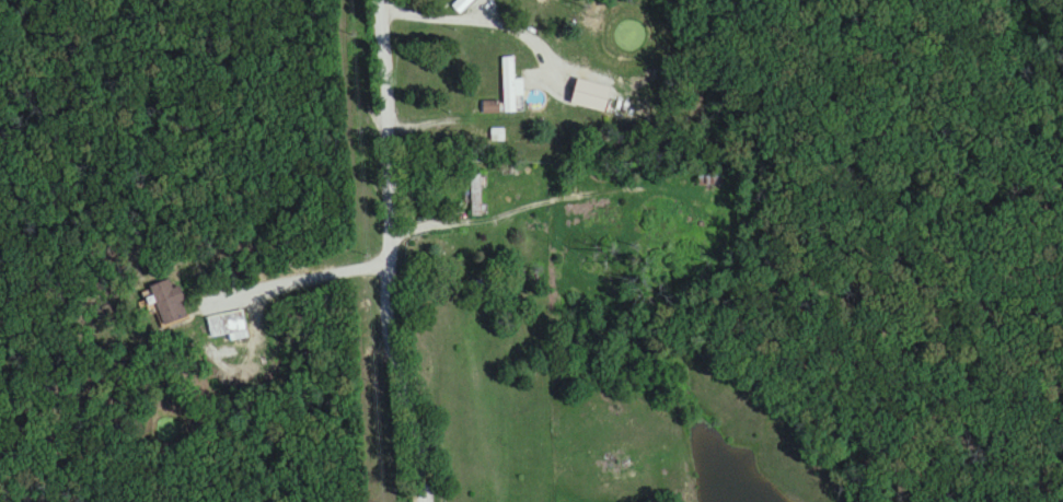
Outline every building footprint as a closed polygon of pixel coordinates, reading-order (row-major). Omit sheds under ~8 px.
[(453,6),(460,13),(473,0),(458,0),(453,6)] [(604,114),(610,88),(575,79),(568,104),(604,114)] [(480,103),(480,123),(523,123),(523,114),(500,114),(500,103),(480,103)] [(720,171),(700,171),(700,186),(720,186),(720,171)] [(471,217),(483,217),(483,175),(471,175),(471,217)] [(178,287),(173,289),(170,280),(149,287),(163,327),(189,319),(178,287)] [(207,318),(211,341),(248,334),(244,311),(207,318)]
